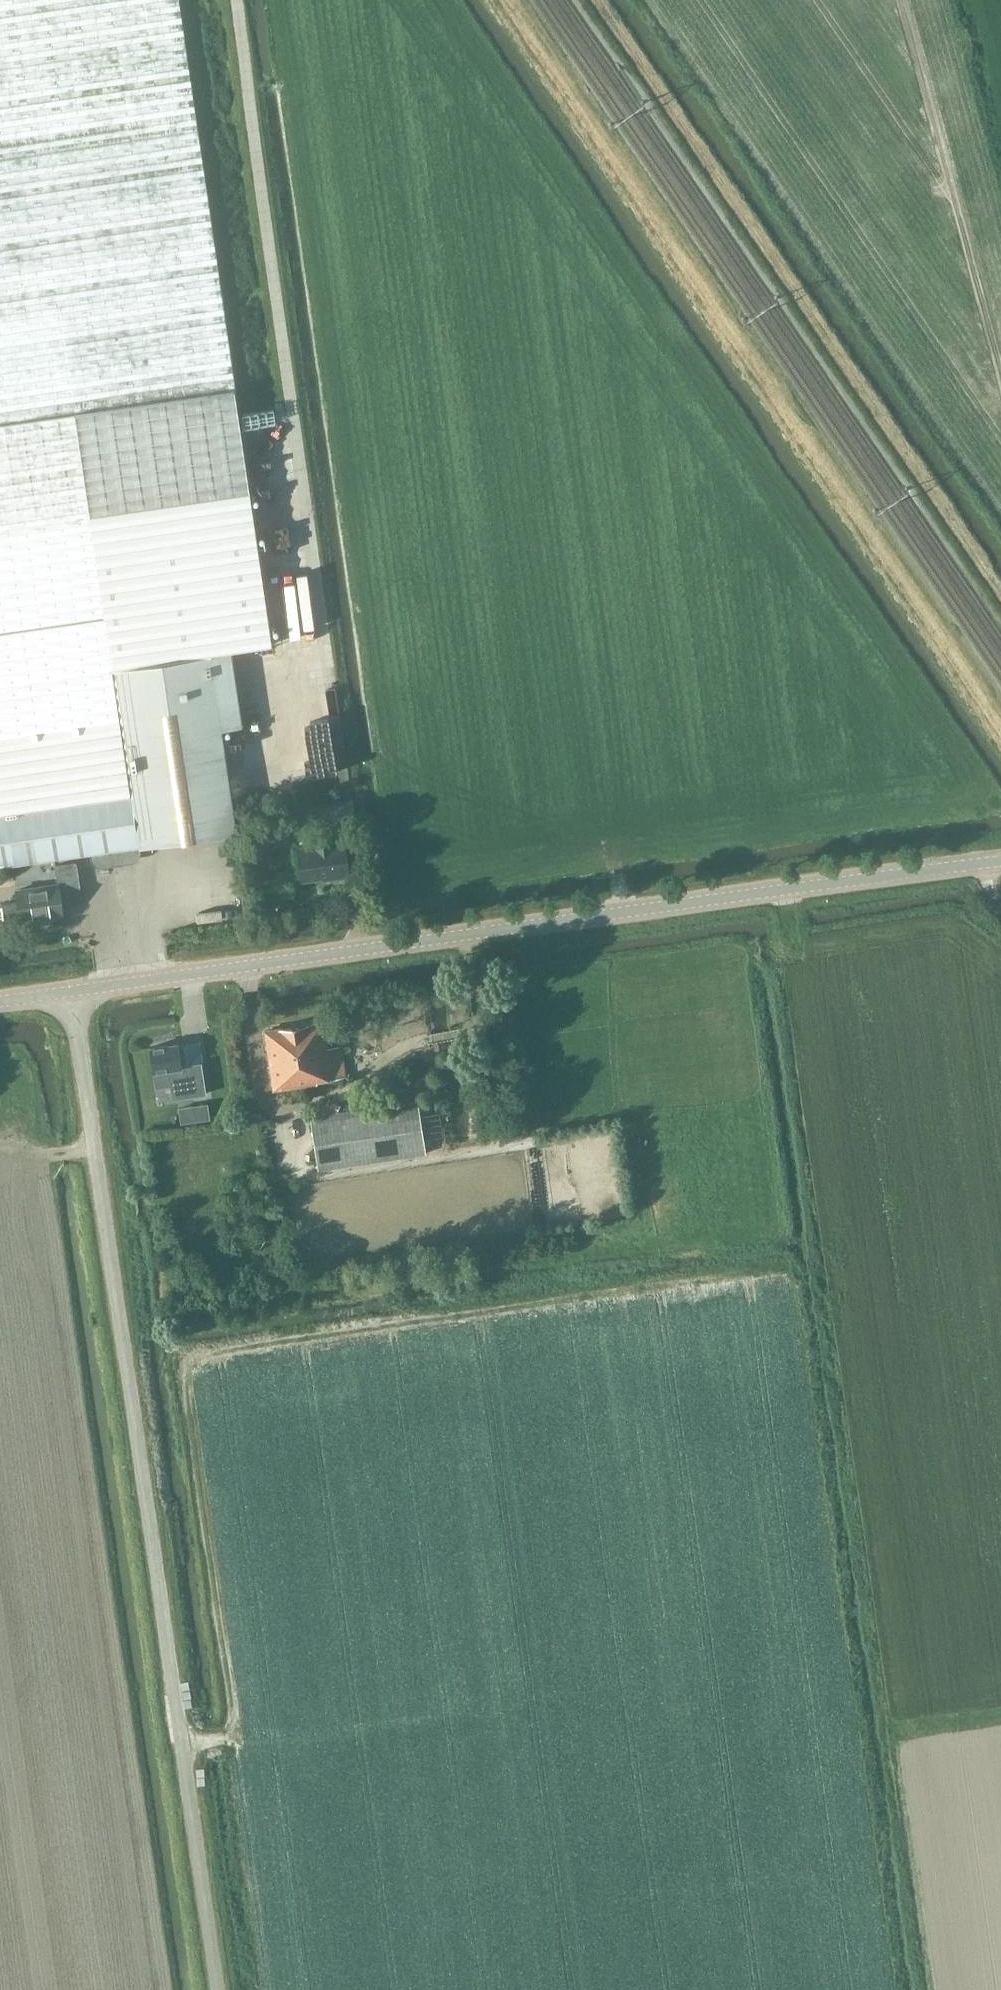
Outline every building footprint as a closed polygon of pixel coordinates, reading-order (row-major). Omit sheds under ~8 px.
[(217,264),(179,0),(0,0),(0,868),(89,855),(90,859),(92,862),(96,865),(100,865),(104,864),(108,863),(110,859),(120,858),(124,860),(128,861),(131,860),(135,859),(138,855),(140,851),(139,848),(140,848),(140,847),(237,833),(222,729),(243,725),(236,677),(239,676),(235,652),(272,646),(217,264)] [(338,799),(350,798),(348,772),(336,773),(338,799)] [(344,843),(332,845),(331,836),(313,838),(314,848),(297,850),(301,880),(321,877),(321,879),(348,875),(344,843)] [(2,903),(5,923),(20,921),(63,915),(61,900),(81,898),(76,863),(55,866),(58,885),(16,891),(17,901),(2,903)] [(343,1046),(326,1048),(323,1022),(264,1031),(273,1090),(317,1084),(317,1083),(347,1077),(343,1046)] [(192,1065),(181,1066),(178,1044),(150,1048),(154,1072),(173,1069),(176,1090),(195,1088),(192,1065)] [(242,1098),(253,1096),(249,1078),(239,1081),(242,1098)] [(329,1097),(325,1104),(336,1111),(341,1104),(329,1097)] [(318,1171),(426,1154),(418,1100),(310,1117),(318,1171)] [(207,1101),(179,1106),(181,1120),(209,1116),(207,1101)]
